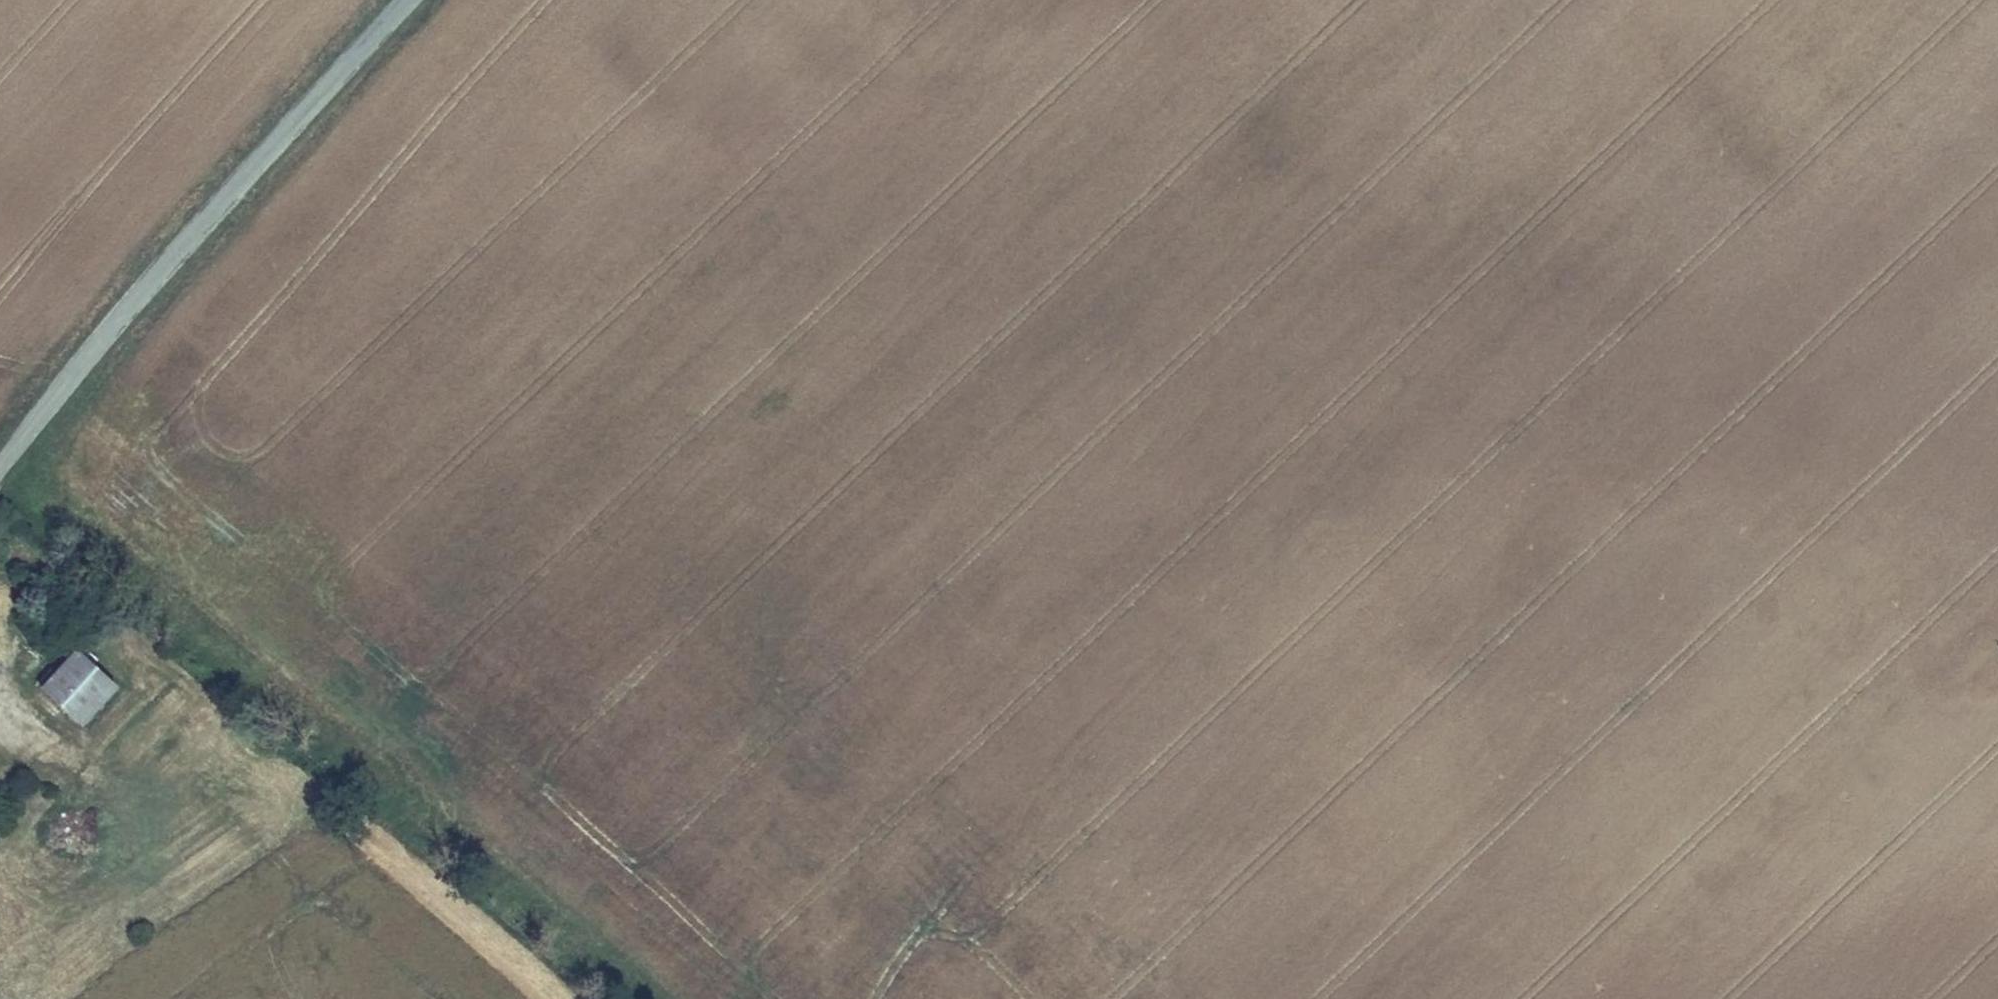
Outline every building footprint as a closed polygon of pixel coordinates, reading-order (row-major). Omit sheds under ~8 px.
[(85,693),(43,657),(10,695),(53,731),(85,693)]
